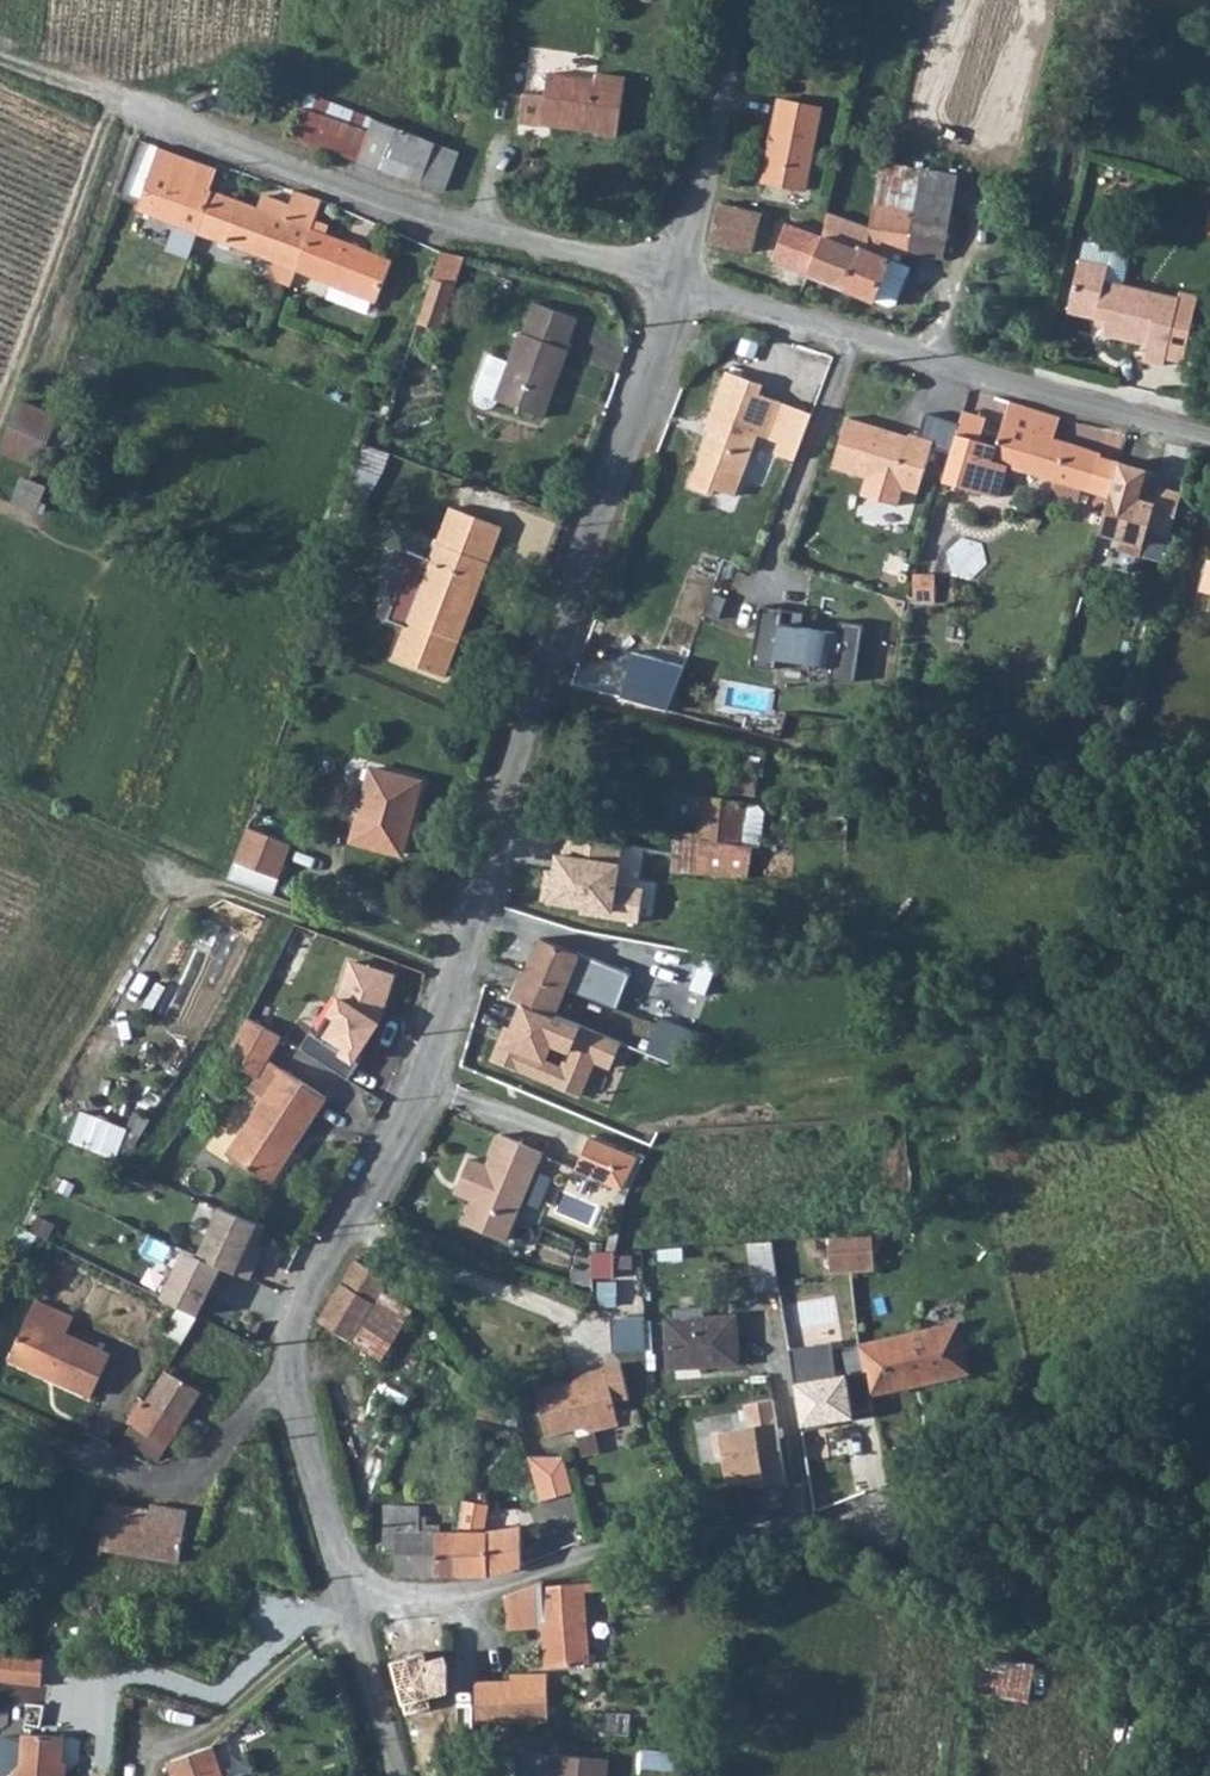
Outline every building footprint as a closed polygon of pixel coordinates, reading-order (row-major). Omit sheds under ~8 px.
[(598,131),(618,135),(623,107),(628,76),(597,70),(596,76),(549,68),(545,90),(524,86),(519,116),(540,120),(541,114),(600,124),(598,131)] [(776,98),(758,180),(802,189),(820,107),(776,98)] [(338,148),(338,150),(417,180),(431,141),(413,128),(353,107),(348,121),(338,148)] [(303,135),(338,148),(348,121),(313,108),(303,135)] [(159,152),(140,210),(199,231),(212,191),(218,172),(159,152)] [(212,191),(199,231),(275,260),(269,279),(292,287),(298,268),(312,227),(322,201),(293,192),(288,205),(262,195),(257,207),(212,191)] [(717,203),(710,240),(728,244),(752,251),(766,217),(754,213),(717,203)] [(869,232),(867,248),(907,255),(914,213),(873,205),(869,232)] [(822,236),(805,272),(872,298),(889,256),(867,250),(867,248),(869,232),(827,215),(822,236)] [(805,272),(822,236),(797,226),(785,223),(770,257),(777,260),(805,272)] [(312,227),(298,268),(361,295),(376,303),(393,260),(312,227)] [(1081,248),(1077,264),(1105,271),(1102,286),(1118,290),(1121,275),(1121,266),(1117,259),(1109,254),(1081,248)] [(889,256),(873,297),(888,303),(894,300),(908,264),(889,256)] [(1077,264),(1064,316),(1103,325),(1100,339),(1144,349),(1140,366),(1160,370),(1161,363),(1167,340),(1185,345),(1195,302),(1176,297),(1174,303),(1118,290),(1102,286),(1105,271),(1077,264)] [(451,284),(428,278),(419,313),(416,324),(439,330),(451,284)] [(518,333),(493,401),(543,420),(569,351),(562,349),(574,319),(534,303),(522,334),(518,333)] [(1167,340),(1161,363),(1179,368),(1185,345),(1167,340)] [(762,391),(728,377),(705,434),(715,438),(711,448),(707,446),(689,490),(712,500),(714,494),(734,502),(759,441),(767,445),(781,411),(758,401),(762,391)] [(4,450),(40,463),(59,410),(22,398),(4,450)] [(1053,417),(1010,404),(997,446),(980,441),(956,433),(942,480),(997,498),(1007,468),(1052,482),(1048,494),(1075,501),(1080,487),(1102,495),(1104,489),(1111,460),(1048,436),(1053,417)] [(781,411),(767,445),(778,449),(780,444),(799,452),(810,423),(781,411)] [(962,411),(956,433),(980,441),(987,419),(962,411)] [(910,432),(854,413),(839,458),(869,468),(864,485),(899,497),(905,481),(923,486),(939,439),(911,430),(910,432)] [(778,449),(773,462),(792,470),(799,452),(780,444),(778,449)] [(1104,489),(1102,495),(1090,534),(1117,540),(1115,552),(1161,563),(1174,509),(1104,489)] [(450,509),(436,545),(488,565),(501,529),(450,509)] [(404,629),(391,660),(443,680),(488,565),(436,545),(430,561),(405,552),(389,593),(396,595),(386,622),(404,629)] [(1192,590),(1209,595),(1209,549),(1207,560),(1200,557),(1192,590)] [(853,683),(863,626),(839,622),(837,633),(780,623),(783,608),(760,604),(749,665),(773,669),(775,658),(831,668),(829,679),(853,683)] [(680,667),(633,653),(620,697),(667,711),(680,667)] [(375,773),(355,841),(398,853),(419,785),(375,773)] [(702,798),(697,832),(700,832),(700,840),(737,844),(743,804),(702,798)] [(249,826),(237,861),(283,876),(294,844),(249,826)] [(675,830),(673,852),(674,854),(697,855),(700,840),(700,832),(697,832),(675,830)] [(625,843),(566,835),(564,851),(554,850),(552,865),(544,864),(539,903),(582,908),(581,914),(636,921),(641,887),(620,884),(625,843)] [(697,855),(674,854),(672,874),(694,876),(697,855)] [(541,941),(508,1001),(522,1005),(554,1018),(567,988),(615,1007),(626,974),(541,941)] [(379,1023),(395,976),(349,961),(336,995),(332,993),(320,1015),(328,1019),(320,1035),(310,1031),(301,1047),(350,1076),(358,1063),(355,1059),(379,1023)] [(554,1018),(522,1005),(506,1045),(499,1042),(491,1061),(584,1098),(598,1063),(612,1069),(622,1045),(554,1018)] [(248,1018),(224,1059),(257,1078),(281,1037),(248,1018)] [(282,1070),(226,1157),(270,1185),(326,1099),(282,1070)] [(81,1108),(72,1140),(123,1155),(132,1123),(81,1108)] [(502,1240),(536,1153),(493,1135),(482,1162),(464,1157),(449,1195),(464,1202),(456,1222),(502,1240)] [(584,1171),(632,1186),(645,1156),(594,1139),(584,1171)] [(219,1206),(197,1255),(225,1268),(253,1281),(266,1251),(257,1247),(266,1227),(219,1206)] [(873,1236),(827,1237),(830,1272),(875,1270),(873,1236)] [(772,1240),(748,1242),(755,1293),(779,1291),(772,1240)] [(577,1277),(615,1279),(617,1250),(578,1248),(577,1277)] [(203,1315),(225,1268),(197,1255),(188,1250),(165,1297),(203,1315)] [(321,1312),(315,1320),(343,1336),(352,1341),(379,1292),(387,1277),(352,1258),(321,1312)] [(410,1310),(379,1292),(352,1341),(383,1358),(410,1310)] [(34,1302),(7,1360),(87,1395),(106,1355),(63,1336),(71,1318),(34,1302)] [(645,1319),(612,1320),(614,1352),(646,1350),(645,1319)] [(667,1322),(667,1367),(735,1364),(734,1319),(667,1322)] [(960,1327),(864,1346),(873,1394),(971,1375),(960,1327)] [(832,1342),(790,1348),(800,1426),(854,1420),(847,1376),(837,1377),(832,1342)] [(599,1427),(625,1419),(619,1398),(630,1395),(621,1369),(618,1360),(590,1369),(580,1380),(538,1394),(553,1435),(592,1423),(599,1427)] [(165,1372),(147,1402),(146,1405),(180,1425),(181,1422),(202,1394),(165,1372)] [(142,1399),(127,1424),(165,1448),(173,1437),(183,1444),(193,1430),(181,1422),(180,1425),(146,1405),(147,1402),(142,1399)] [(781,1481),(768,1400),(740,1404),(744,1424),(709,1430),(719,1488),(742,1482),(744,1488),(781,1481)] [(564,1457),(530,1457),(531,1466),(542,1497),(574,1491),(564,1457)] [(486,1504),(463,1499),(456,1529),(458,1529),(458,1573),(487,1573),(521,1561),(521,1526),(494,1531),(481,1531),(486,1504)] [(396,1552),(396,1572),(458,1573),(458,1529),(456,1529),(420,1531),(420,1505),(384,1505),(384,1552),(396,1552)] [(99,1548),(117,1552),(117,1557),(123,1558),(124,1553),(150,1557),(177,1562),(185,1526),(152,1521),(152,1515),(105,1506),(99,1548)] [(511,1619),(510,1627),(548,1626),(549,1665),(588,1665),(582,1586),(543,1587),(541,1581),(505,1593),(511,1619)] [(43,1682),(46,1657),(0,1653),(0,1676),(43,1682)] [(1034,1697),(1037,1660),(978,1655),(975,1692),(1034,1697)] [(549,1677),(506,1674),(506,1682),(509,1725),(552,1724),(549,1677)] [(485,1682),(476,1682),(479,1723),(482,1724),(485,1682)] [(485,1682),(482,1724),(509,1725),(506,1682),(485,1682)] [(17,1775),(67,1775),(67,1769),(60,1769),(63,1731),(27,1728),(26,1759),(17,1768),(17,1775)] [(609,1762),(551,1758),(550,1775),(608,1775),(609,1762)] [(172,1775),(220,1775),(215,1761),(172,1775)]
